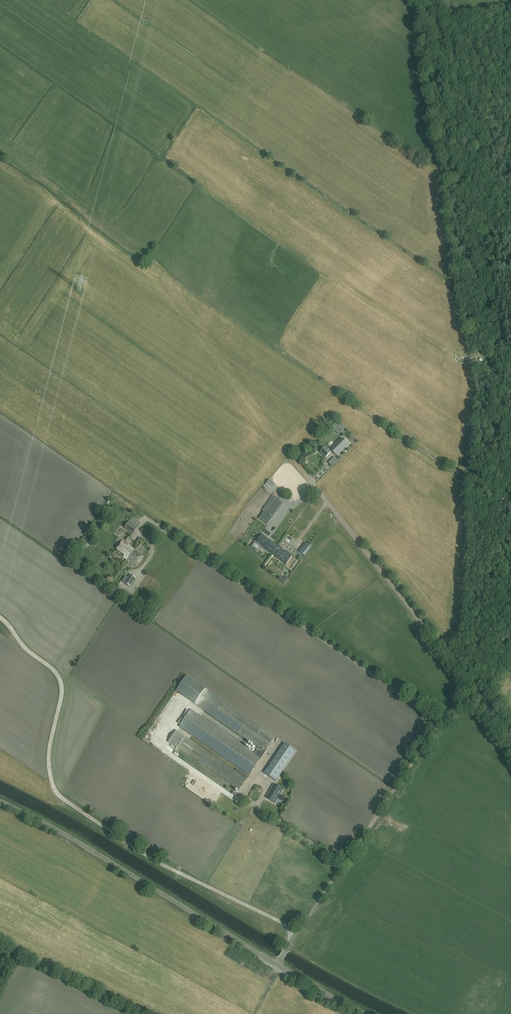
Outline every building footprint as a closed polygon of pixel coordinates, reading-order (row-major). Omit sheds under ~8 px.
[(339,433),(344,428),(337,421),(332,426),(329,428),(333,432),(335,429),(339,433)] [(337,456),(348,445),(341,437),(328,450),(325,447),(320,452),(326,458),(331,453),(332,451),(337,456)] [(272,518),(284,503),(273,495),(262,511),(272,518)] [(133,534),(137,528),(128,522),(125,527),(133,534)] [(267,538),(262,534),(256,543),(286,564),(292,556),(284,550),(284,551),(282,549),(282,548),(269,539),(268,540),(266,539),(267,538)] [(133,563),(137,566),(143,556),(127,545),(128,544),(123,540),(116,549),(124,555),(123,557),(133,563)] [(129,586),(135,578),(130,574),(125,583),(129,586)] [(179,727),(250,775),(276,737),(225,702),(193,680),(182,695),(214,717),(250,742),(257,747),(259,748),(255,754),(191,710),(179,727)] [(180,750),(239,791),(249,777),(244,774),(243,776),(235,771),(177,731),(169,742),(176,748),(174,750),(178,753),(180,750)] [(265,773),(275,780),(276,781),(297,751),(285,743),(265,773)] [(283,789),(274,784),(266,798),(275,804),(283,789)]
